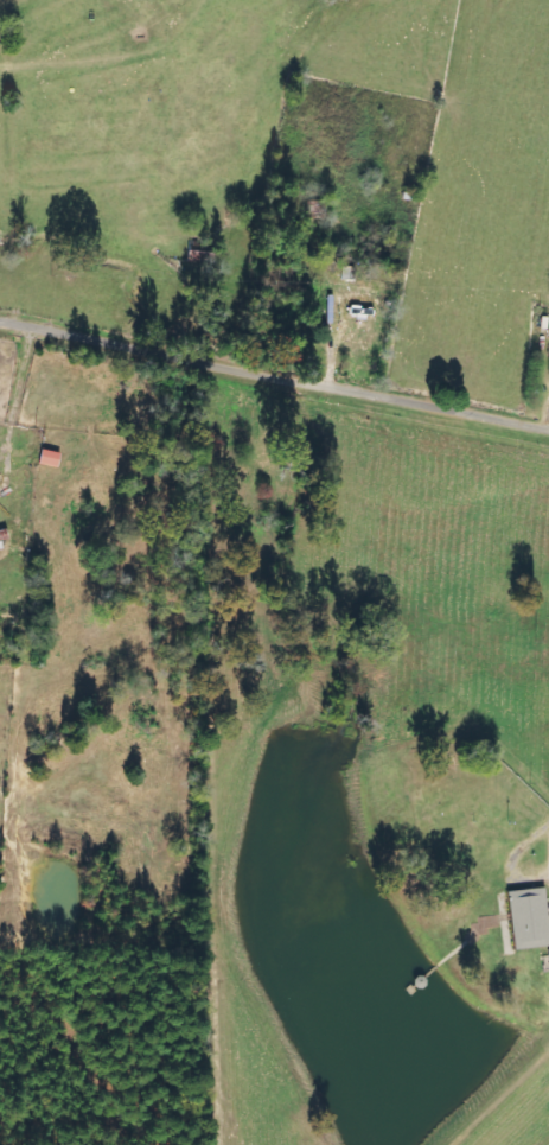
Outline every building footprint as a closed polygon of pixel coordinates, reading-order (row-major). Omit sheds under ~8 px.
[(347,332),(366,333),(368,296),(349,295),(347,332)] [(38,464),(57,468),(60,454),(41,450),(38,464)] [(548,948),(548,944),(545,889),(508,891),(511,950),(548,948)]
